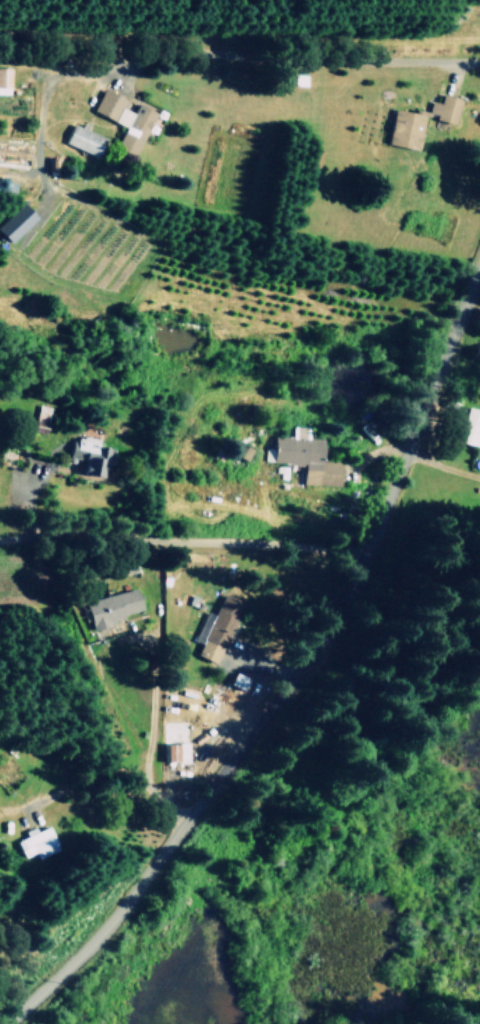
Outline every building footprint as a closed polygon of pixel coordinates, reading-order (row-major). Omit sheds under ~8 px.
[(9,93),(9,68),(0,68),(0,94),(9,93)] [(94,111),(126,126),(117,146),(136,155),(156,111),(138,103),(134,112),(122,107),(126,98),(104,88),(94,111)] [(431,101),(428,112),(437,114),(435,119),(455,124),(462,99),(443,94),(440,103),(431,101)] [(388,144),(419,150),(427,112),(415,110),(415,113),(395,109),(388,144)] [(100,156),(106,136),(72,125),(66,145),(100,156)] [(0,140),(0,160),(10,161),(11,141),(0,140)] [(21,202),(0,224),(0,234),(10,244),(36,216),(21,202)] [(38,420),(46,422),(48,407),(40,405),(38,420)] [(468,407),(465,421),(472,423),(467,444),(477,446),(479,431),(479,410),(468,407)] [(304,465),(303,483),(339,487),(342,462),(320,459),(323,439),(306,438),(307,428),(291,426),(289,438),(274,436),(273,449),(263,448),(262,460),(304,465)] [(82,473),(103,476),(105,464),(111,464),(114,448),(97,446),(98,439),(73,435),(70,458),(84,459),(82,473)] [(91,630),(110,625),(109,619),(142,611),(137,588),(84,601),(91,630)] [(243,602),(222,593),(197,656),(218,664),(243,602)] [(229,684),(243,690),(249,679),(234,672),(229,684)] [(161,744),(162,763),(188,762),(187,743),(161,744)] [(22,832),(24,837),(13,842),(20,859),(33,853),(35,858),(57,849),(48,826),(36,831),(34,827),(22,832)]
